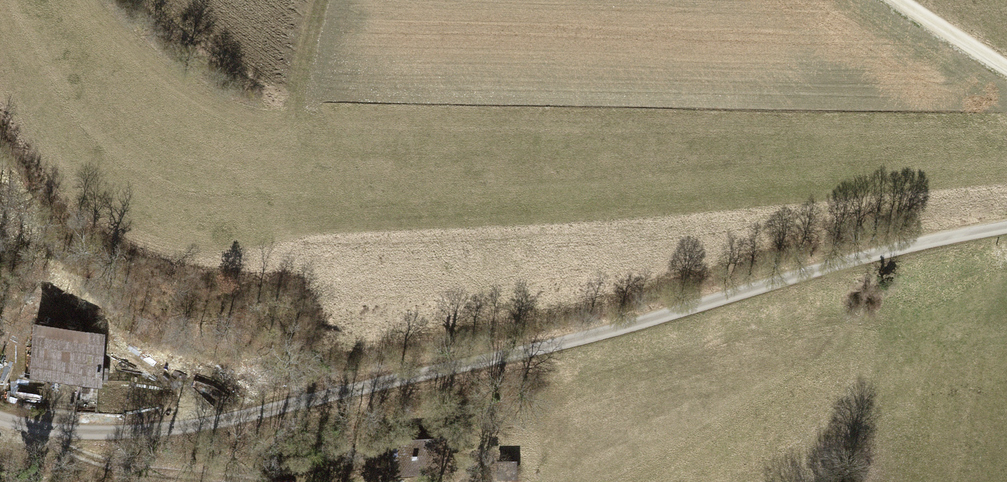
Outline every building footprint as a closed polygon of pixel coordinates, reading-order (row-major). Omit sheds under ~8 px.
[(103,336),(37,325),(32,374),(100,384),(103,336)] [(513,477),(513,462),(500,462),(500,477),(513,477)]
